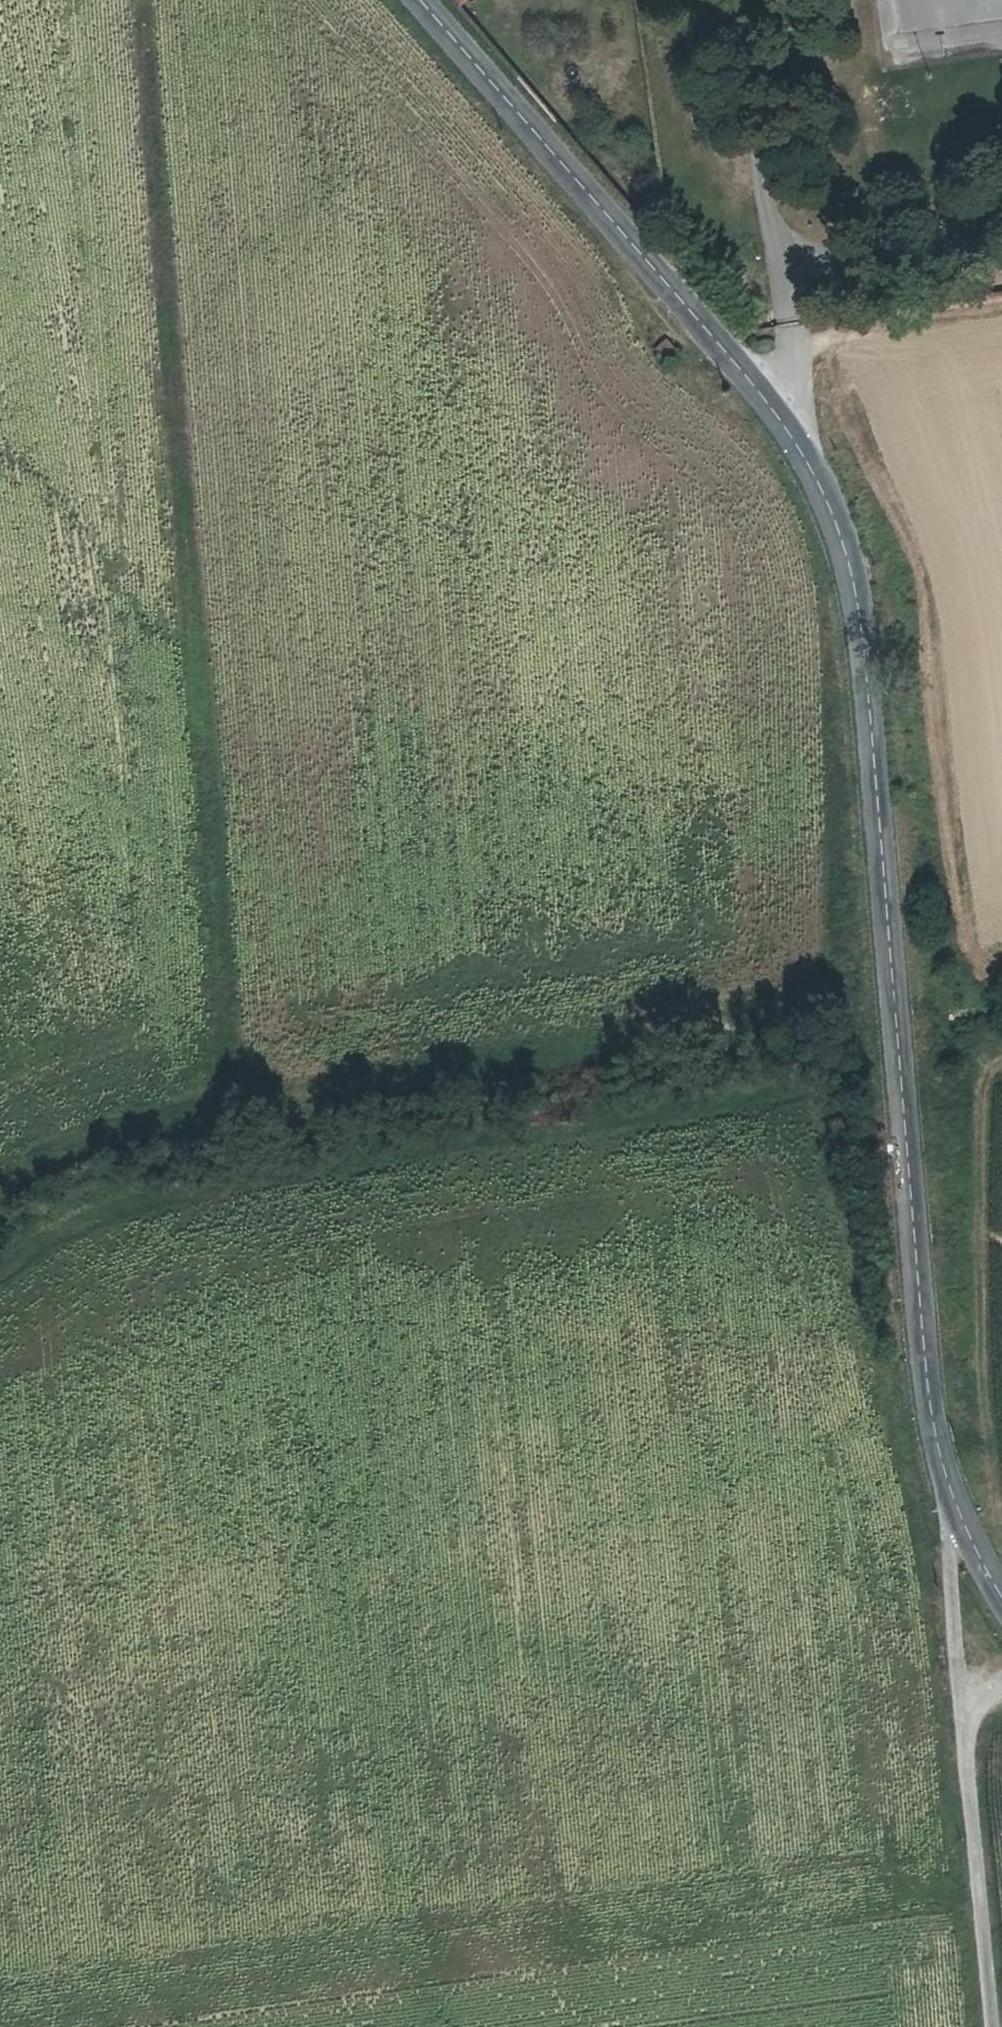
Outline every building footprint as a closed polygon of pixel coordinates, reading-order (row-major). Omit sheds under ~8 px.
[(891,65),(931,56),(949,53),(952,53),(973,49),(969,33),(922,43),(923,27),(944,28),(940,13),(923,16),(910,15),(911,0),(884,0),(882,24),(891,65)]
